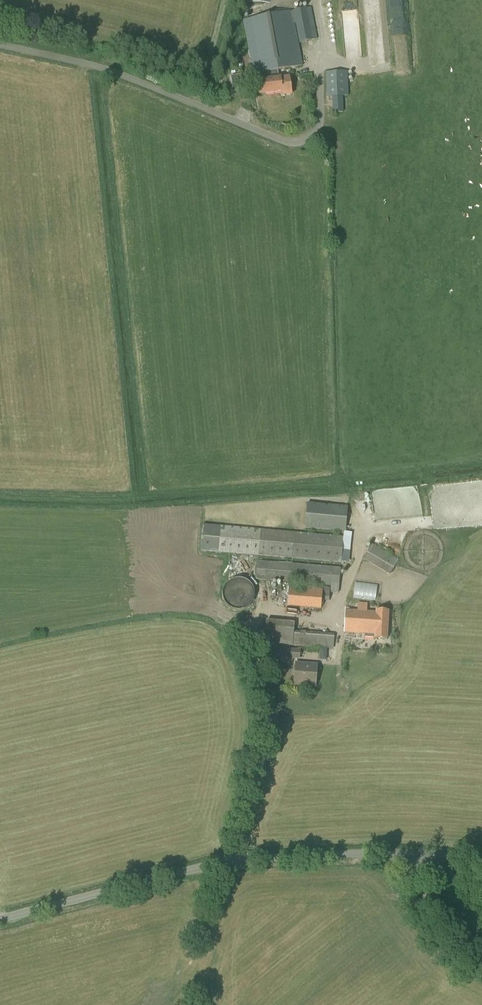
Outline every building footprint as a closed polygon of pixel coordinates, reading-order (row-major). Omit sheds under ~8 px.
[(317,40),(311,7),(243,21),(253,76),(262,74),(263,80),(258,81),(260,96),(282,93),(282,97),(292,95),(290,77),(281,78),(279,78),(278,71),(303,66),(295,24),(296,24),(299,43),(317,40)] [(343,112),(343,97),(348,97),(347,71),(326,72),(327,97),(332,97),(333,113),(336,113),(336,117),(340,117),(340,112),(343,112)] [(346,532),(348,506),(307,503),(305,528),(346,532)] [(342,563),(344,536),(202,524),(200,551),(342,563)] [(390,575),(399,560),(372,544),(363,559),(390,575)] [(339,593),(341,568),(258,561),(256,580),(331,586),(331,593),(339,593)] [(238,611),(242,610),(245,610),(248,608),(251,605),(254,601),(255,598),(255,594),(255,591),(253,587),(250,584),(248,582),(245,580),(242,579),(238,579),(235,579),(232,580),(229,583),(226,585),(224,589),(223,592),(223,596),(224,599),(225,603),(228,606),(231,609),(235,610),(238,611)] [(329,601),(330,589),(289,585),(287,607),(322,609),(322,601),(329,601)] [(358,586),(358,598),(377,599),(378,586),(358,586)] [(367,611),(368,604),(358,603),(357,611),(345,610),(344,633),(364,635),(364,638),(374,638),(374,639),(388,640),(389,611),(376,610),(376,612),(367,611)] [(294,631),(293,646),(333,649),(334,634),(294,631)] [(300,660),(301,650),(287,649),(286,659),(300,660)] [(316,687),(318,665),(296,663),(294,685),(316,687)]
